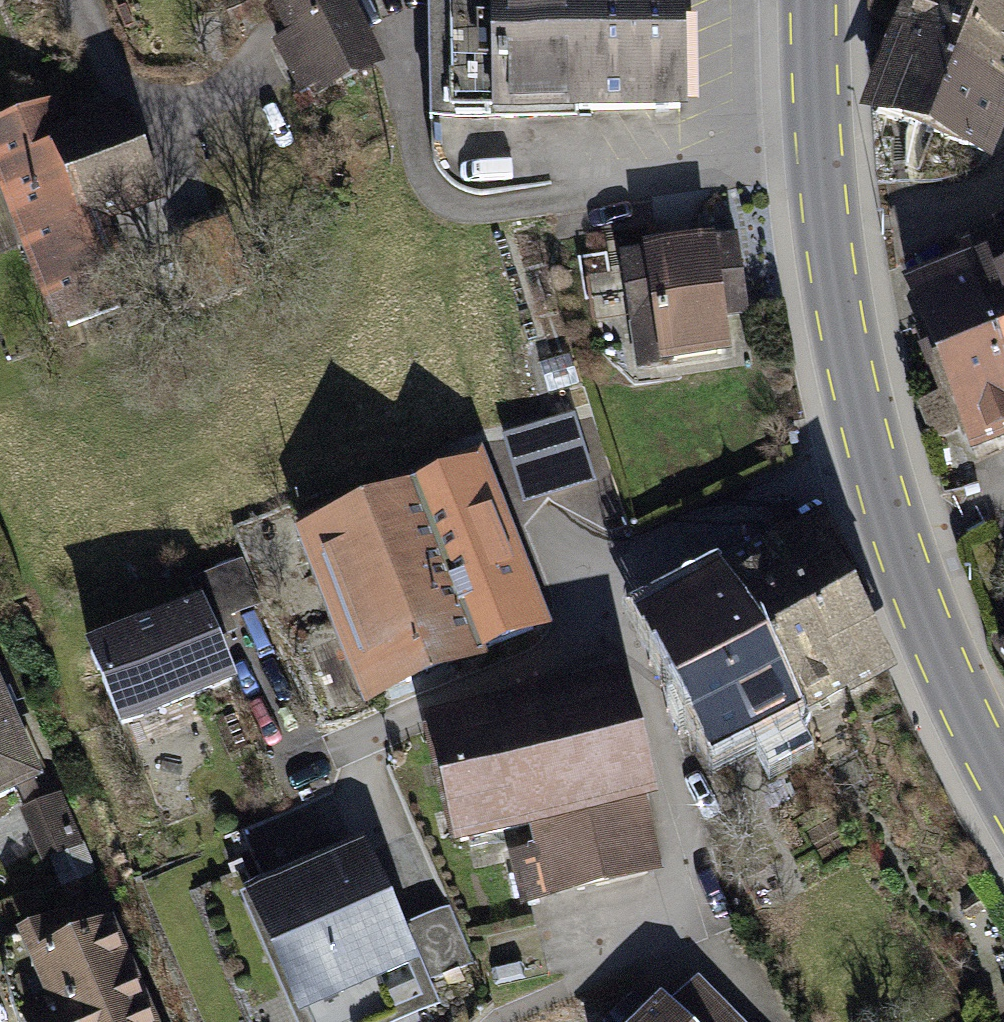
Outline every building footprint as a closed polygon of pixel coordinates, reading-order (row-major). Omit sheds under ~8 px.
[(341,0),(279,0),(297,35),(278,45),(303,92),(371,60),(341,0)] [(430,112),(679,108),(678,0),(428,0),(430,112)] [(1003,86),(1003,22),(947,0),(917,0),(906,31),(909,32),(960,53),(956,66),(1003,86)] [(960,53),(909,32),(878,110),(935,131),(953,81),(950,81),(956,66),(960,53)] [(956,66),(950,81),(953,81),(935,131),(986,151),(1003,107),(1003,86),(956,66)] [(0,128),(0,149),(69,326),(119,307),(85,219),(155,192),(128,122),(58,149),(44,111),(0,128)] [(999,238),(960,254),(966,266),(911,288),(942,363),(996,341),(992,333),(1003,329),(1003,249),(999,238)] [(731,244),(627,259),(633,296),(654,294),(656,310),(638,328),(643,362),(720,351),(716,315),(741,312),(731,244)] [(992,333),(996,341),(1003,360),(1003,329),(992,333)] [(942,363),(974,443),(1003,429),(1003,360),(996,341),(942,363)] [(958,429),(944,396),(921,405),(935,439),(958,429)] [(566,422),(506,442),(524,498),(584,479),(566,422)] [(471,428),(439,441),(453,476),(485,464),(471,428)] [(472,476),(317,536),(379,692),(477,654),(476,651),(532,629),(472,476)] [(826,531),(776,560),(842,687),(882,665),(834,576),(847,568),(826,531)] [(722,565),(732,585),(801,707),(842,687),(776,560),(773,561),(763,542),(722,565)] [(200,606),(215,642),(237,632),(231,618),(261,605),(242,560),(212,571),(226,605),(214,610),(200,576),(189,581),(200,606)] [(212,571),(200,576),(214,610),(226,605),(212,571)] [(653,643),(713,757),(801,707),(732,585),(720,591),(709,572),(670,593),(681,613),(656,626),(653,643)] [(200,606),(91,652),(122,726),(231,679),(215,642),(200,606)] [(613,696),(436,737),(460,841),(537,823),(543,851),(514,858),(524,899),(653,869),(636,797),(646,795),(621,690),(613,692),(613,696)] [(36,782),(0,699),(0,798),(36,782)] [(91,871),(59,798),(24,813),(43,858),(53,854),(65,882),(91,871)] [(253,899),(306,1021),(371,1021),(355,985),(410,961),(362,852),(253,899)] [(448,906),(404,926),(429,981),(472,961),(448,906)] [(142,1011),(108,932),(85,942),(72,912),(3,943),(3,956),(4,972),(7,987),(10,1002),(14,1015),(17,1021),(118,1021),(142,1011)] [(642,1021),(678,1021),(660,1004),(642,1021)] [(142,1011),(118,1021),(147,1021),(142,1011)]
